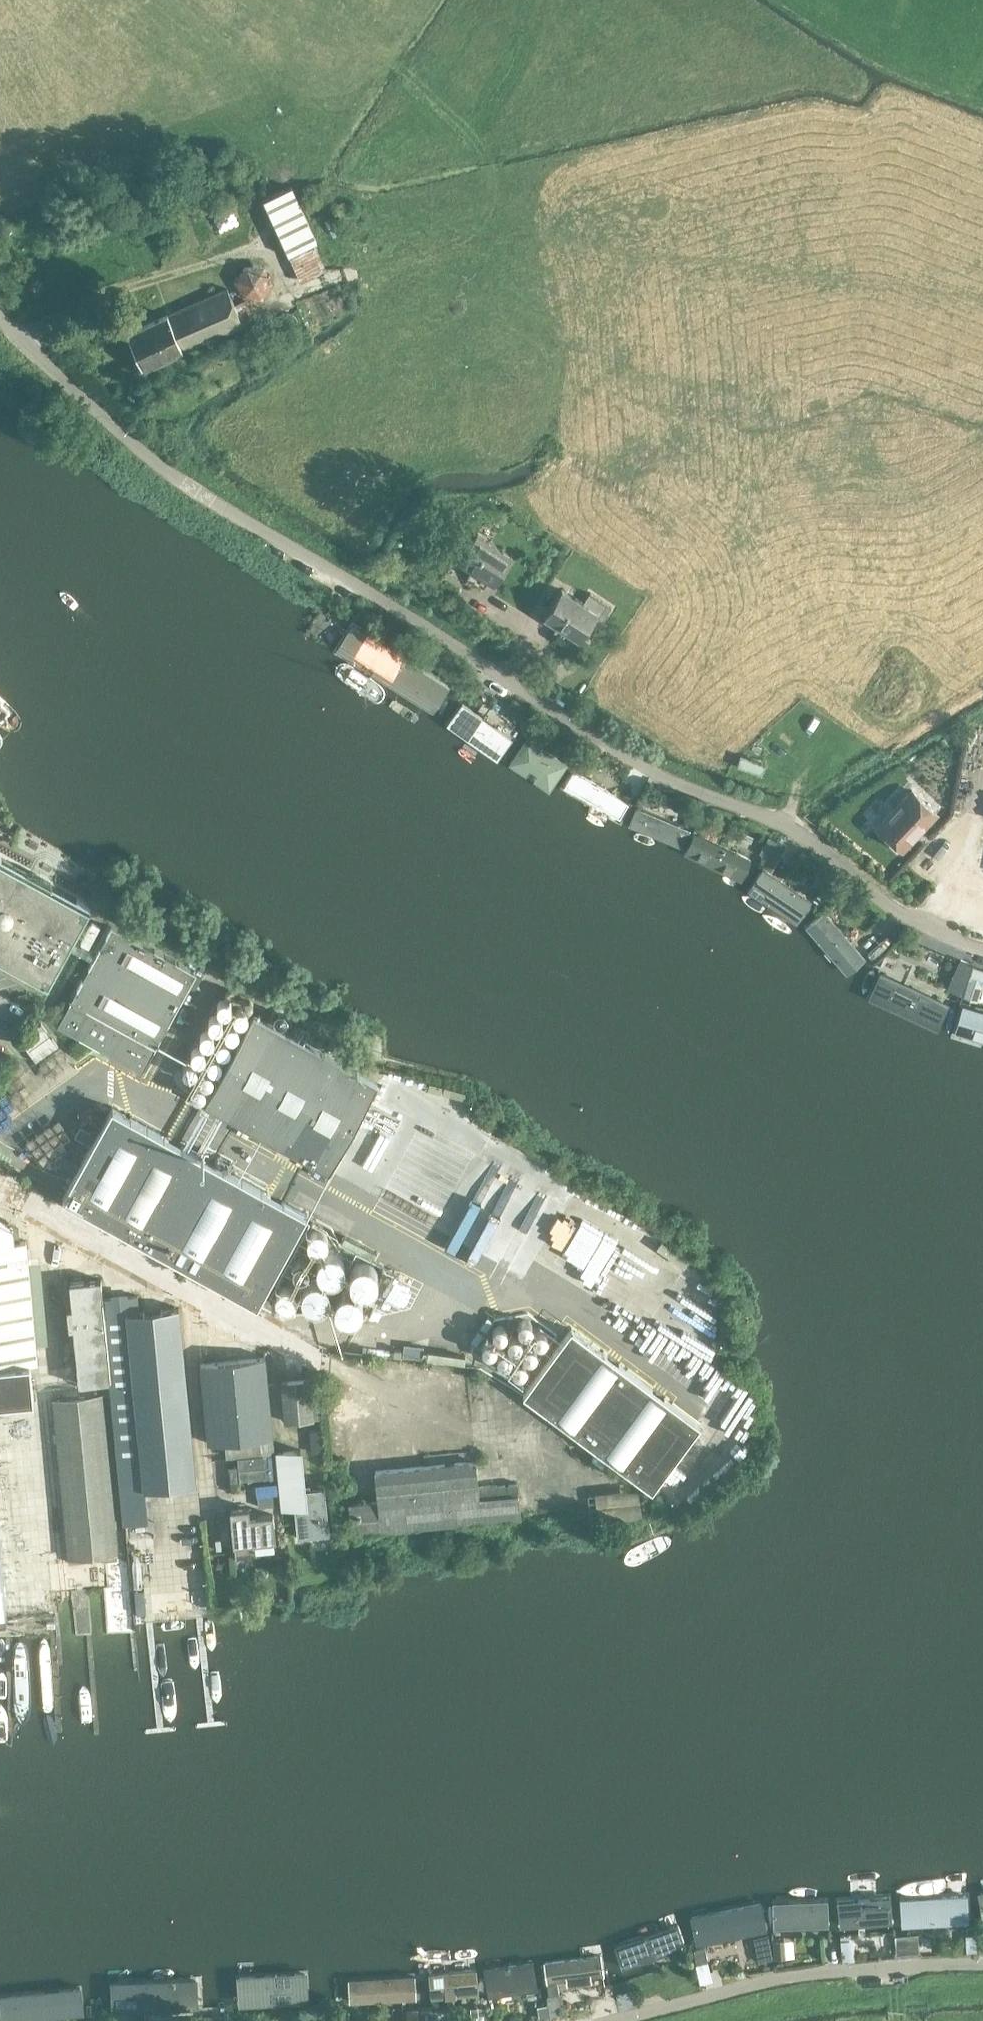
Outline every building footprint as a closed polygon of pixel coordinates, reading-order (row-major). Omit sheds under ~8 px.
[(316,241),(290,185),(261,198),(286,254),(316,241)] [(267,299),(277,273),(245,261),(236,287),(267,299)] [(242,322),(226,286),(127,331),(143,367),(242,322)] [(477,532),(459,559),(493,582),(510,555),(477,532)] [(561,588),(547,610),(544,615),(578,638),(587,624),(594,629),(610,606),(603,601),(603,600),(589,591),(581,602),(561,588)] [(351,621),(332,651),(434,715),(453,684),(351,621)] [(489,693),(480,687),(477,691),(476,693),(485,699),(487,697),(489,693)] [(460,700),(445,722),(496,757),(511,736),(460,700)] [(510,707),(505,713),(515,720),(520,714),(510,707)] [(569,764),(528,737),(510,764),(550,791),(569,764)] [(630,802),(574,770),(563,790),(618,822),(630,802)] [(910,789),(876,826),(901,849),(935,813),(910,789)] [(691,830),(636,807),(628,826),(683,849),(691,830)] [(752,859),(694,832),(684,854),(742,881),(752,859)] [(46,981),(65,945),(92,960),(59,1019),(85,1035),(142,1069),(196,972),(111,925),(96,953),(69,939),(89,903),(0,854),(0,955),(46,981)] [(763,866),(746,891),(797,924),(813,899),(763,866)] [(825,909),(804,927),(846,975),(866,958),(825,909)] [(962,995),(973,964),(960,958),(947,988),(962,995)] [(973,967),(964,994),(978,999),(982,985),(982,970),(973,967)] [(876,969),(867,987),(941,1021),(949,1002),(876,969)] [(238,1006),(238,1005),(237,1000),(234,996),(230,993),(226,993),(223,993),(218,996),(215,1000),(215,1004),(215,1008),(217,1012),(221,1015),(226,1016),(230,1016),(234,1013),(237,1009),(238,1006)] [(965,1002),(954,1030),(982,1041),(982,1008),(965,1002)] [(376,1083),(267,1023),(253,1015),(205,1104),(328,1171),(376,1083)] [(221,1034),(221,1033),(220,1029),(217,1025),(214,1023),(210,1022),(206,1023),(202,1025),(199,1029),(198,1033),(199,1037),(201,1041),(204,1043),(208,1045),(213,1044),(217,1042),(220,1038),(221,1034)] [(23,1037),(38,1058),(59,1044),(44,1023),(23,1037)] [(204,1065),(204,1064),(203,1058),(200,1054),(196,1052),(190,1051),(185,1053),(182,1056),(179,1060),(179,1064),(180,1068),(183,1073),(187,1076),(191,1076),(195,1076),(200,1074),(203,1069),(204,1065)] [(61,1196),(130,1235),(256,1303),(257,1302),(305,1213),(180,1145),(110,1106),(96,1133),(79,1124),(74,1135),(90,1144),(61,1196)] [(497,1178),(486,1172),(446,1247),(477,1263),(517,1186),(508,1181),(512,1172),(503,1167),(497,1178)] [(622,1240),(581,1215),(570,1233),(558,1225),(551,1237),(566,1246),(565,1248),(603,1272),(622,1240)] [(31,1300),(25,1239),(14,1240),(12,1227),(0,1220),(0,1402),(33,1398),(30,1361),(37,1360),(31,1300)] [(340,1265),(339,1260),(337,1256),(333,1253),(328,1252),(322,1253),(319,1255),(316,1259),(314,1265),(315,1270),(318,1274),(322,1277),(326,1278),(332,1277),(336,1274),(339,1270),(340,1265)] [(373,1277),(373,1276),(372,1271),(369,1266),(365,1264),(360,1263),(356,1263),(351,1266),(348,1270),(347,1274),(347,1280),(350,1284),(353,1287),(358,1289),(364,1288),(369,1286),(372,1282),(373,1277)] [(326,1291),(326,1290),(324,1285),(321,1281),(317,1278),(312,1277),(306,1279),(302,1282),(300,1286),(299,1291),(301,1296),(303,1299),(307,1303),(313,1304),(317,1303),(322,1300),(325,1295),(326,1291)] [(138,1311),(136,1295),(100,1299),(97,1279),(68,1281),(70,1307),(65,1307),(67,1327),(73,1326),(78,1383),(109,1379),(123,1523),(147,1520),(143,1488),(195,1485),(177,1307),(138,1311)] [(358,1304),(358,1300),(355,1295),(351,1292),(346,1291),(341,1291),(337,1294),(333,1299),(332,1304),(333,1309),(336,1313),(339,1316),(344,1317),(350,1316),(354,1314),(357,1309),(358,1304)] [(570,1327),(523,1392),(653,1486),(701,1421),(570,1327)] [(271,1436),(263,1355),(200,1362),(207,1442),(271,1436)] [(312,1418),(308,1378),(280,1380),(284,1421),(312,1418)] [(116,1552),(100,1393),(52,1398),(68,1557),(116,1552)] [(314,1450),(325,1449),(323,1429),(312,1430),(314,1450)] [(327,1534),(323,1489),(305,1490),(301,1449),(277,1451),(282,1507),(294,1506),(297,1536),(327,1534)] [(424,1465),(334,1473),(340,1534),(549,1513),(543,1453),(435,1464),(435,1463),(435,1462),(434,1462),(434,1461),(433,1460),(432,1460),(431,1459),(430,1459),(429,1459),(428,1459),(427,1459),(427,1460),(426,1460),(425,1461),(425,1462),(424,1462),(424,1463),(424,1464),(424,1465)] [(639,1486),(598,1492),(602,1515),(643,1510),(639,1486)] [(251,1507),(281,1504),(280,1493),(250,1496),(251,1507)] [(251,1541),(274,1539),(272,1514),(249,1516),(248,1507),(230,1509),(234,1555),(236,1555),(236,1554),(252,1552),(251,1541)] [(972,1898),(900,1902),(902,1928),(973,1923),(972,1898)] [(828,1900),(772,1902),(774,1930),(830,1927),(828,1900)] [(762,1902),(691,1918),(697,1946),(768,1931),(762,1902)] [(890,1903),(837,1907),(838,1929),(892,1926),(890,1903)] [(677,1927),(613,1950),(621,1972),(685,1949),(677,1927)] [(977,1949),(977,1934),(964,1934),(965,1950),(977,1949)] [(842,1960),(855,1959),(853,1939),(840,1940),(842,1960)] [(784,1940),(773,1940),(774,1959),(785,1958),(784,1940)] [(771,1941),(757,1942),(758,1962),(773,1961),(771,1941)] [(603,1953),(544,1962),(547,1985),(606,1976),(603,1953)] [(534,1961),(483,1969),(488,1998),(538,1991),(534,1961)] [(477,1970),(428,1974),(430,1998),(479,1995),(477,1970)] [(308,1971),(235,1976),(237,2007),(310,2002),(308,1971)] [(415,1976),(334,1979),(336,2004),(417,2000),(415,1976)] [(203,1979),(109,1982),(111,2012),(204,2008),(203,1979)] [(0,1995),(0,2020),(20,2020),(85,2014),(82,1986),(0,1995)] [(562,1994),(551,1996),(554,2015),(566,2013),(562,1994)] [(541,2006),(542,2017),(554,2015),(552,2004),(541,2006)] [(420,2009),(406,2010),(407,2020),(420,2020),(420,2009)] [(433,2010),(422,2010),(422,2020),(433,2020),(433,2010)]
